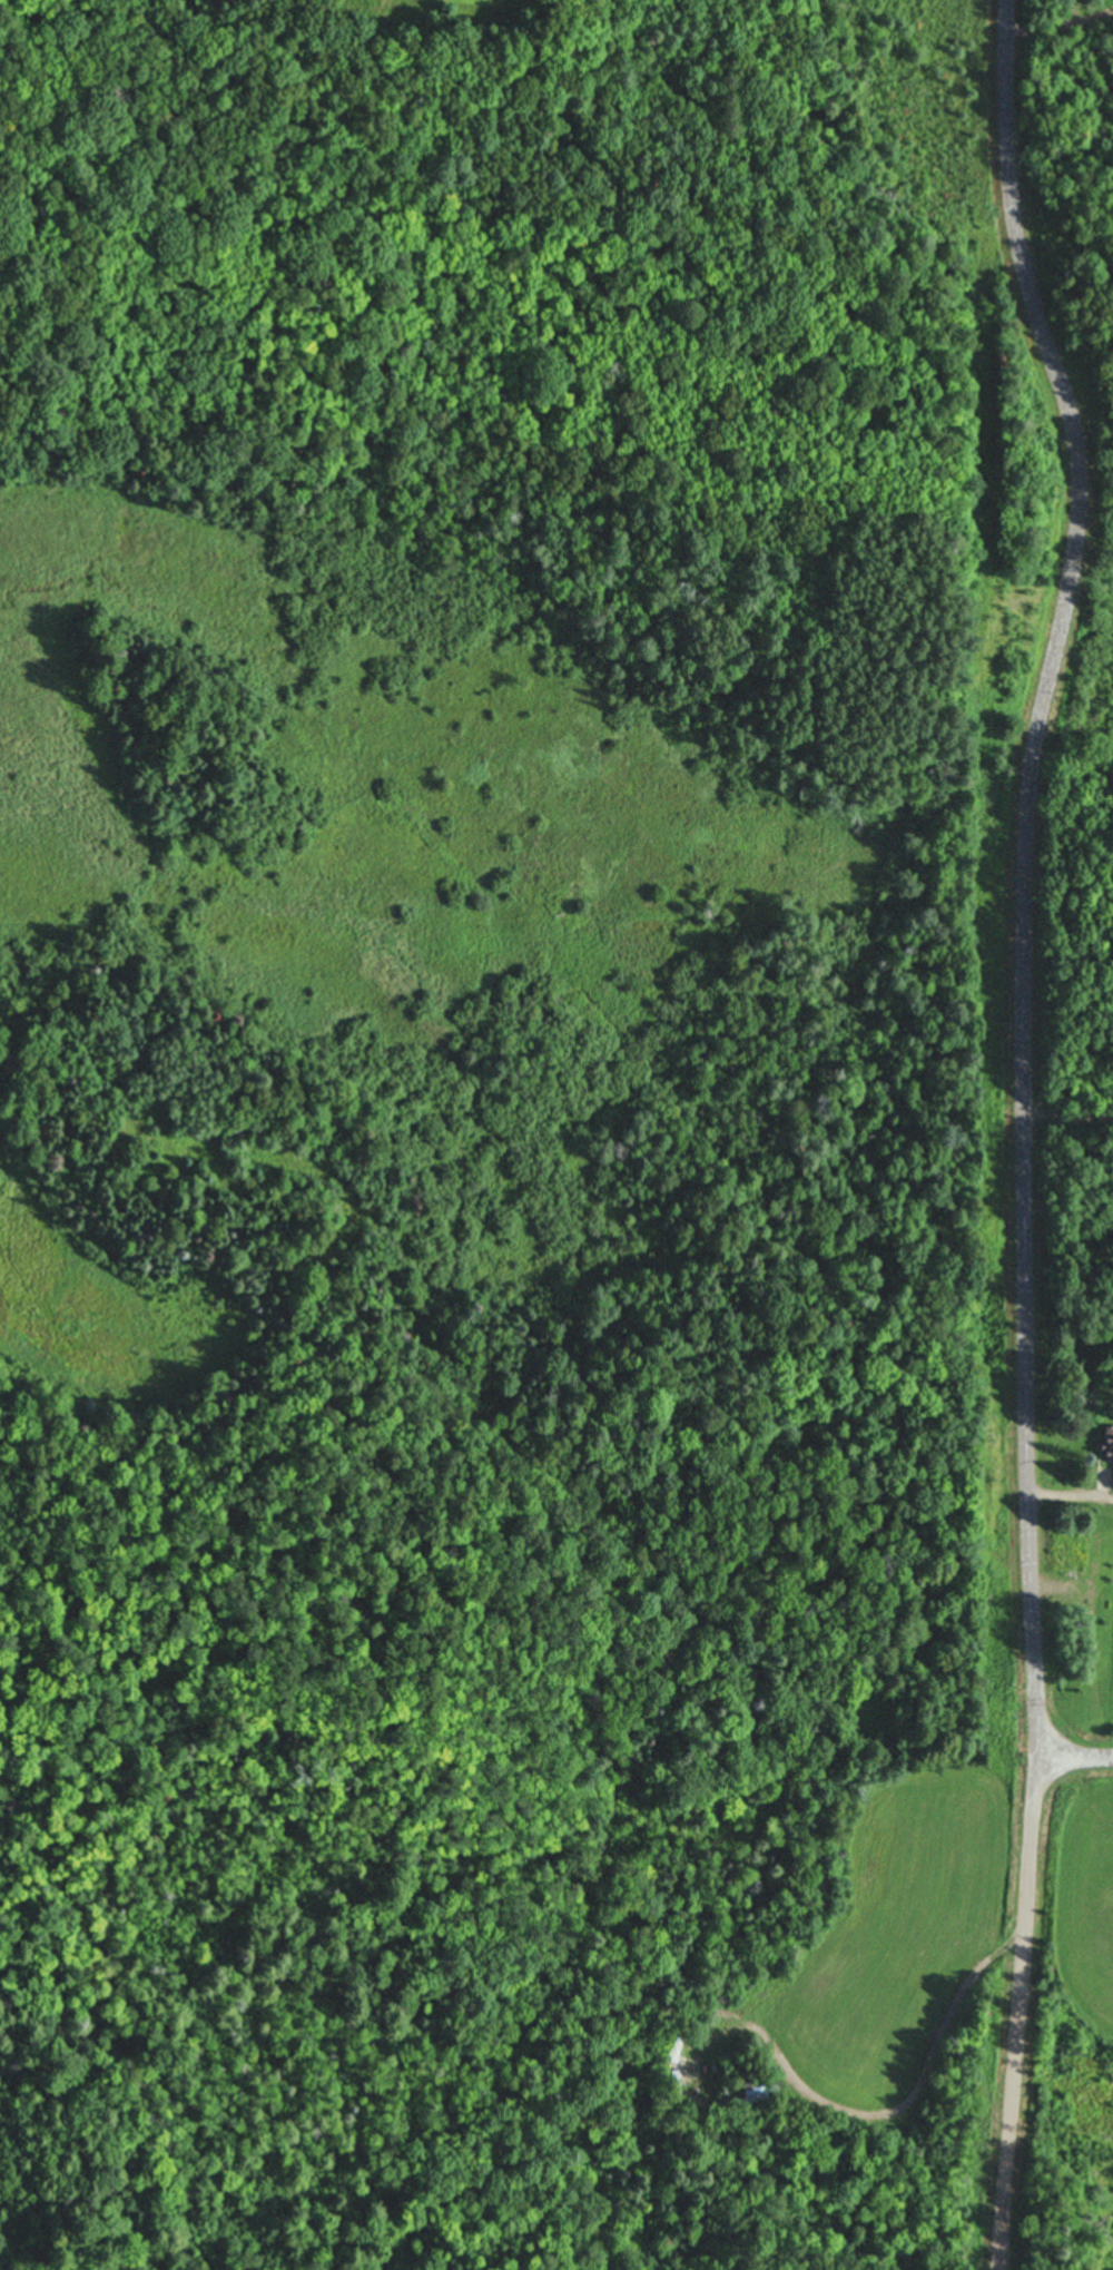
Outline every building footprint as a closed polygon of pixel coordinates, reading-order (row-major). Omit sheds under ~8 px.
[(1104,1428),(1104,1460),(1112,1460),(1112,1480),(1112,1428),(1104,1428)]
